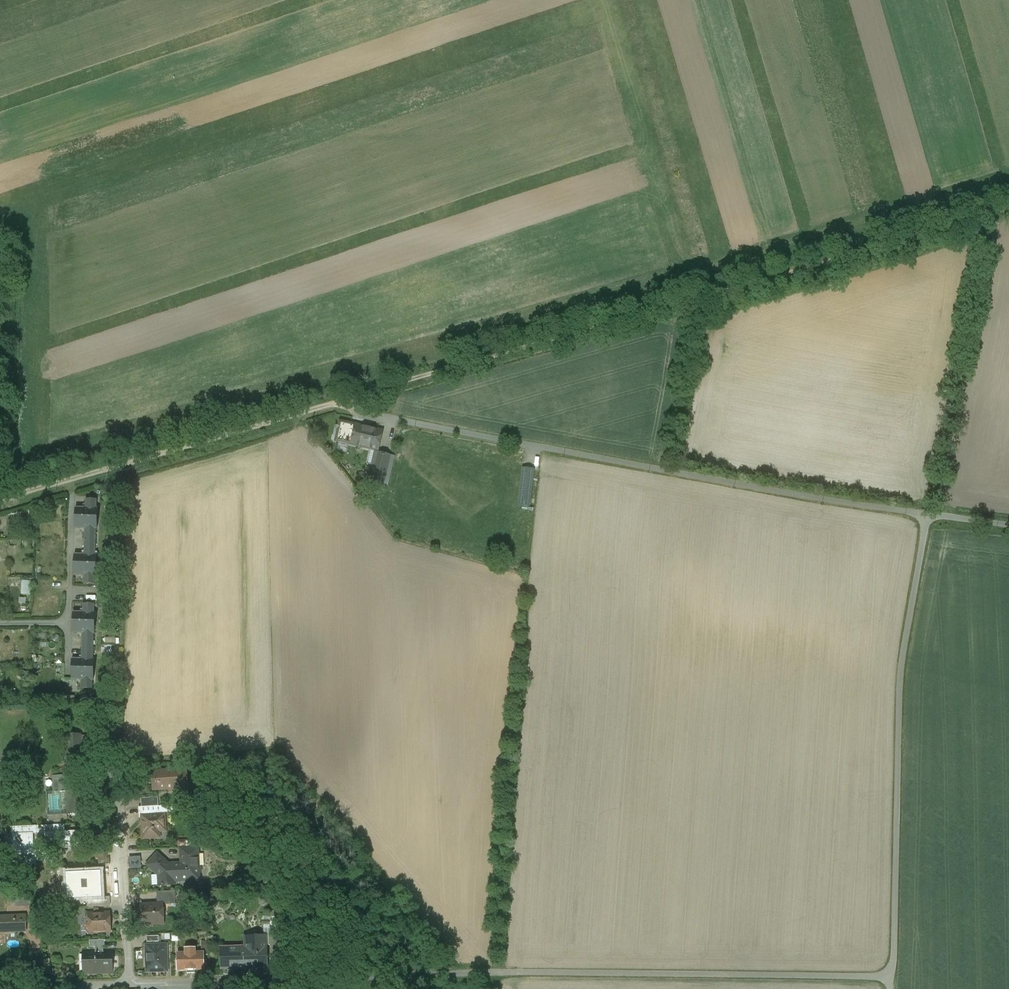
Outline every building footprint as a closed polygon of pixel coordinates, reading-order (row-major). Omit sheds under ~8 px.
[(382,432),(341,423),(336,441),(370,449),(377,450),(378,450),(382,432)] [(373,466),(376,453),(377,450),(370,449),(367,464),(373,466)] [(394,457),(376,453),(373,466),(370,480),(388,483),(394,457)] [(534,470),(522,468),(518,506),(530,508),(534,470)] [(391,492),(385,490),(383,498),(389,500),(391,492)] [(97,500),(86,500),(86,508),(76,508),(76,518),(98,519),(98,509),(97,509),(97,500)] [(98,519),(76,518),(76,528),(86,529),(85,542),(96,542),(96,529),(98,529),(98,519)] [(96,542),(85,542),(85,555),(75,555),(75,565),(97,566),(97,555),(96,555),(96,542)] [(97,566),(75,565),(75,575),(84,575),(84,584),(95,584),(95,576),(96,576),(97,566)] [(32,595),(33,581),(24,581),(23,595),(32,595)] [(93,604),(84,604),(83,613),(73,613),(73,623),(95,623),(95,613),(93,613),(93,604)] [(95,623),(73,623),(73,633),(83,633),(82,646),(93,646),(93,633),(95,633),(95,623)] [(93,646),(82,646),(82,659),(72,659),(72,669),(94,669),(94,659),(93,659),(93,646)] [(94,669),(72,669),(72,680),(82,680),(82,689),(93,689),(93,680),(94,680),(94,669)] [(80,735),(67,735),(68,743),(81,743),(80,735)] [(81,743),(68,743),(69,762),(82,761),(81,743)] [(188,770),(152,773),(154,791),(176,789),(175,787),(189,786),(188,770)] [(85,791),(78,792),(76,775),(59,777),(53,777),(54,793),(60,792),(60,793),(67,793),(68,815),(86,814),(85,791)] [(54,793),(46,793),(48,816),(68,815),(67,793),(60,793),(60,792),(54,793)] [(159,798),(142,799),(142,808),(159,807),(159,798)] [(159,807),(142,808),(139,808),(140,818),(144,818),(144,817),(164,816),(163,807),(159,807)] [(164,816),(144,817),(144,818),(145,827),(144,827),(145,838),(159,837),(159,830),(165,830),(164,816)] [(65,825),(12,828),(12,835),(13,835),(33,834),(46,834),(46,843),(68,841),(67,833),(65,833),(65,825)] [(80,831),(67,833),(68,841),(68,848),(82,847),(80,831)] [(33,834),(13,835),(13,836),(16,835),(18,862),(15,862),(15,870),(11,870),(11,881),(22,880),(22,876),(26,876),(25,871),(27,871),(27,865),(35,865),(35,862),(46,861),(45,851),(34,852),(33,834)] [(107,853),(96,853),(97,859),(99,859),(99,865),(110,865),(110,859),(107,859),(107,853)] [(198,854),(182,855),(183,865),(169,866),(169,865),(167,864),(158,874),(160,875),(160,886),(163,886),(163,887),(166,887),(166,886),(175,885),(175,881),(197,880),(197,875),(199,875),(201,872),(201,869),(199,867),(198,854)] [(167,864),(158,856),(149,866),(158,874),(167,864)] [(142,857),(131,858),(132,869),(143,868),(142,857)] [(176,892),(157,892),(158,905),(159,905),(163,905),(176,905),(176,892)] [(110,897),(88,898),(88,908),(111,907),(110,897)] [(158,905),(142,906),(143,925),(145,925),(147,927),(152,927),(154,925),(164,924),(164,917),(160,913),(159,905),(158,905)] [(279,917),(278,911),(266,912),(267,922),(265,922),(266,929),(283,927),(282,916),(279,917)] [(0,917),(0,932),(25,930),(25,932),(26,931),(25,914),(24,914),(24,915),(0,917)] [(110,914),(89,915),(90,923),(87,926),(88,929),(90,932),(90,933),(111,932),(110,914)] [(285,929),(269,929),(269,946),(286,945),(285,929)] [(250,952),(235,952),(235,949),(222,949),(223,969),(267,968),(266,938),(250,938),(250,952)] [(106,941),(90,941),(90,949),(106,949),(106,941)] [(166,946),(147,947),(148,971),(167,971),(166,946)] [(195,949),(186,950),(186,954),(178,955),(179,971),(204,970),(203,954),(195,954),(195,949)] [(111,952),(84,953),(84,974),(112,973),(111,952)]
